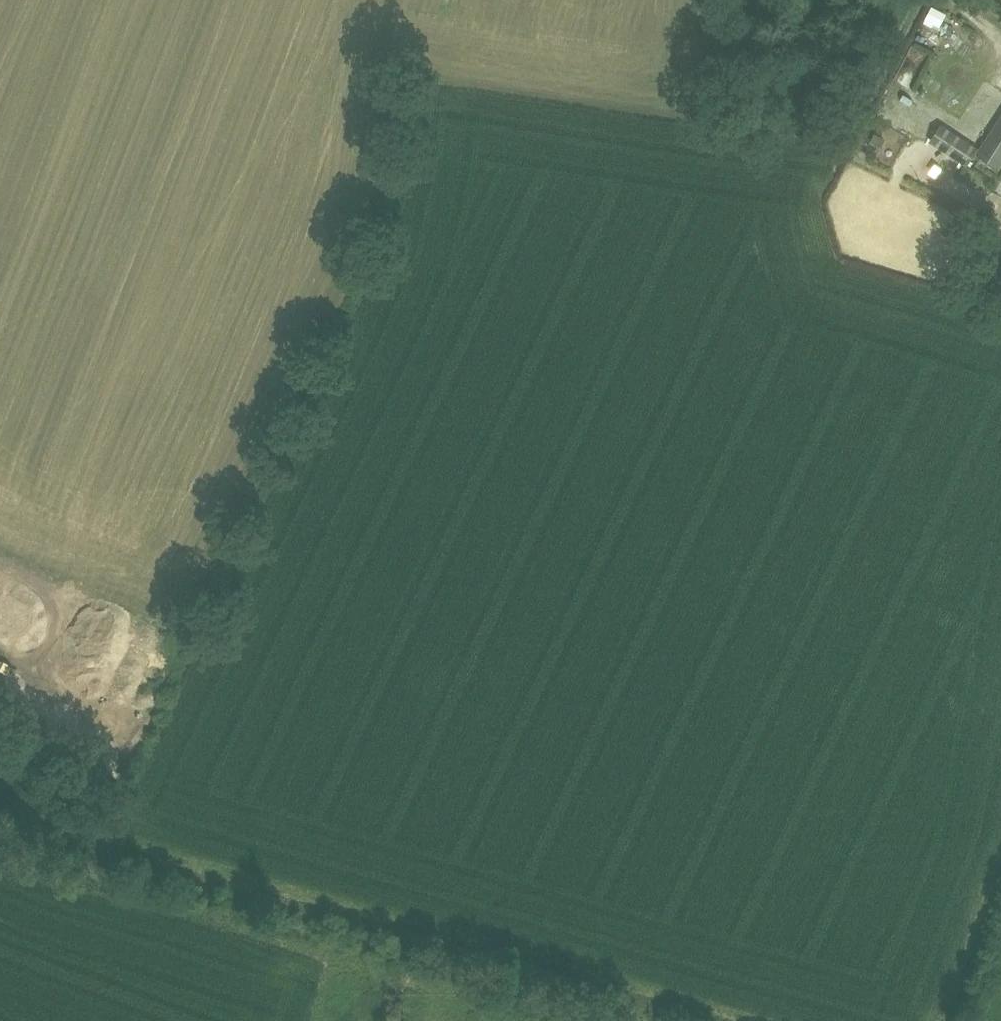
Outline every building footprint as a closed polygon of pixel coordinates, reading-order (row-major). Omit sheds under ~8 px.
[(938,31),(946,14),(930,6),(922,23),(938,31)] [(994,122),(980,143),(995,153),(1000,145),(1000,127),(994,122)] [(958,124),(948,140),(967,152),(977,136),(958,124)]
